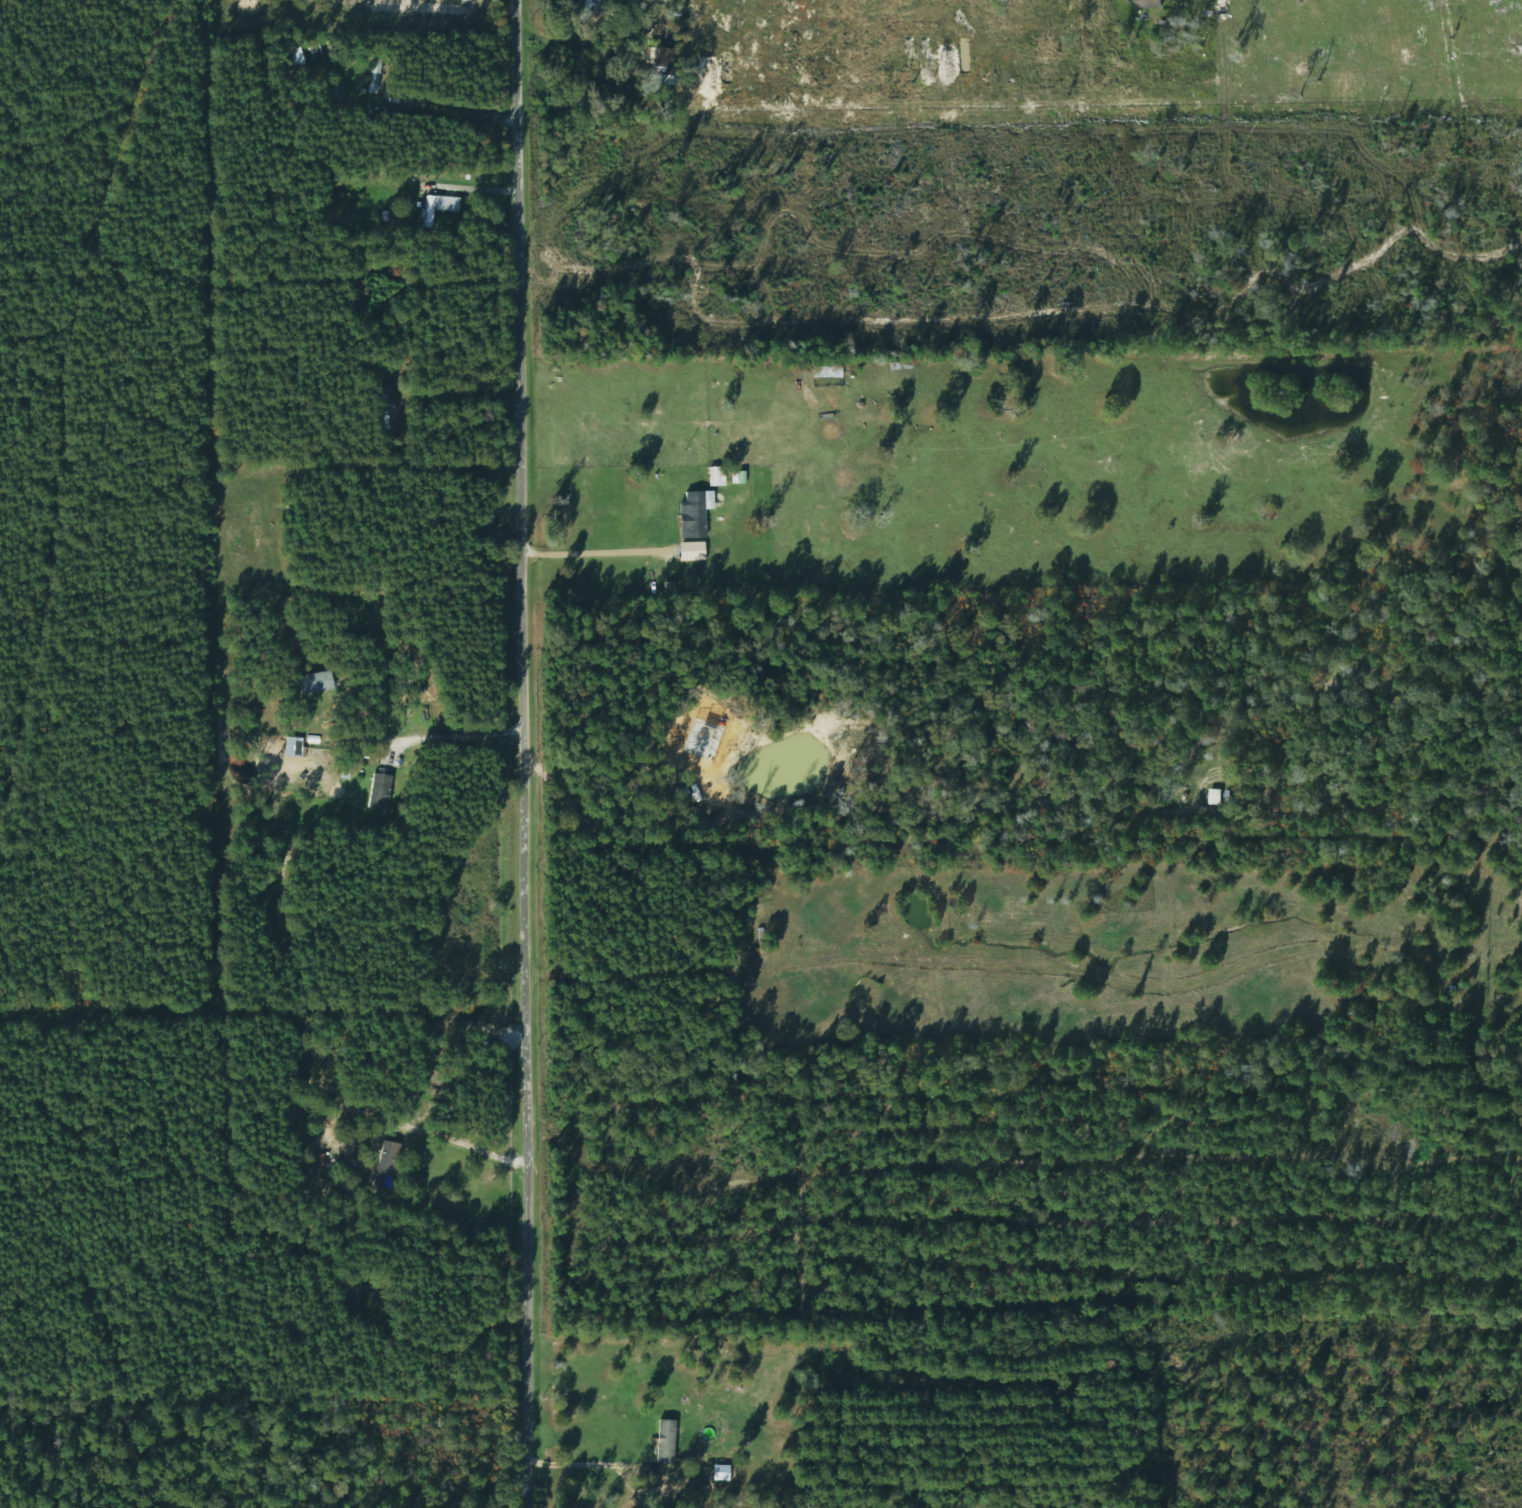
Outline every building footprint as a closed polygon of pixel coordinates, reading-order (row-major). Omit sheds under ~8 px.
[(612,0),(583,0),(584,12),(612,10),(612,0)] [(1130,8),(1156,8),(1156,0),(1130,0),(1130,8)] [(680,81),(680,49),(655,49),(655,81),(680,81)] [(380,88),(380,57),(370,57),(370,88),(380,88)] [(417,225),(435,225),(435,194),(417,194),(417,225)] [(843,377),(843,359),(814,359),(814,377),(843,377)] [(394,429),(394,386),(385,386),(385,429),(394,429)] [(724,486),(724,467),(708,467),(708,486),(724,486)] [(679,539),(703,539),(703,492),(685,492),(685,502),(679,502),(679,539)] [(334,686),(327,669),(297,680),(303,697),(334,686)] [(301,756),(301,738),(285,738),(285,756),(301,756)] [(368,808),(387,810),(391,776),(372,774),(368,808)] [(373,1185),(391,1189),(400,1145),(382,1141),(373,1185)]
